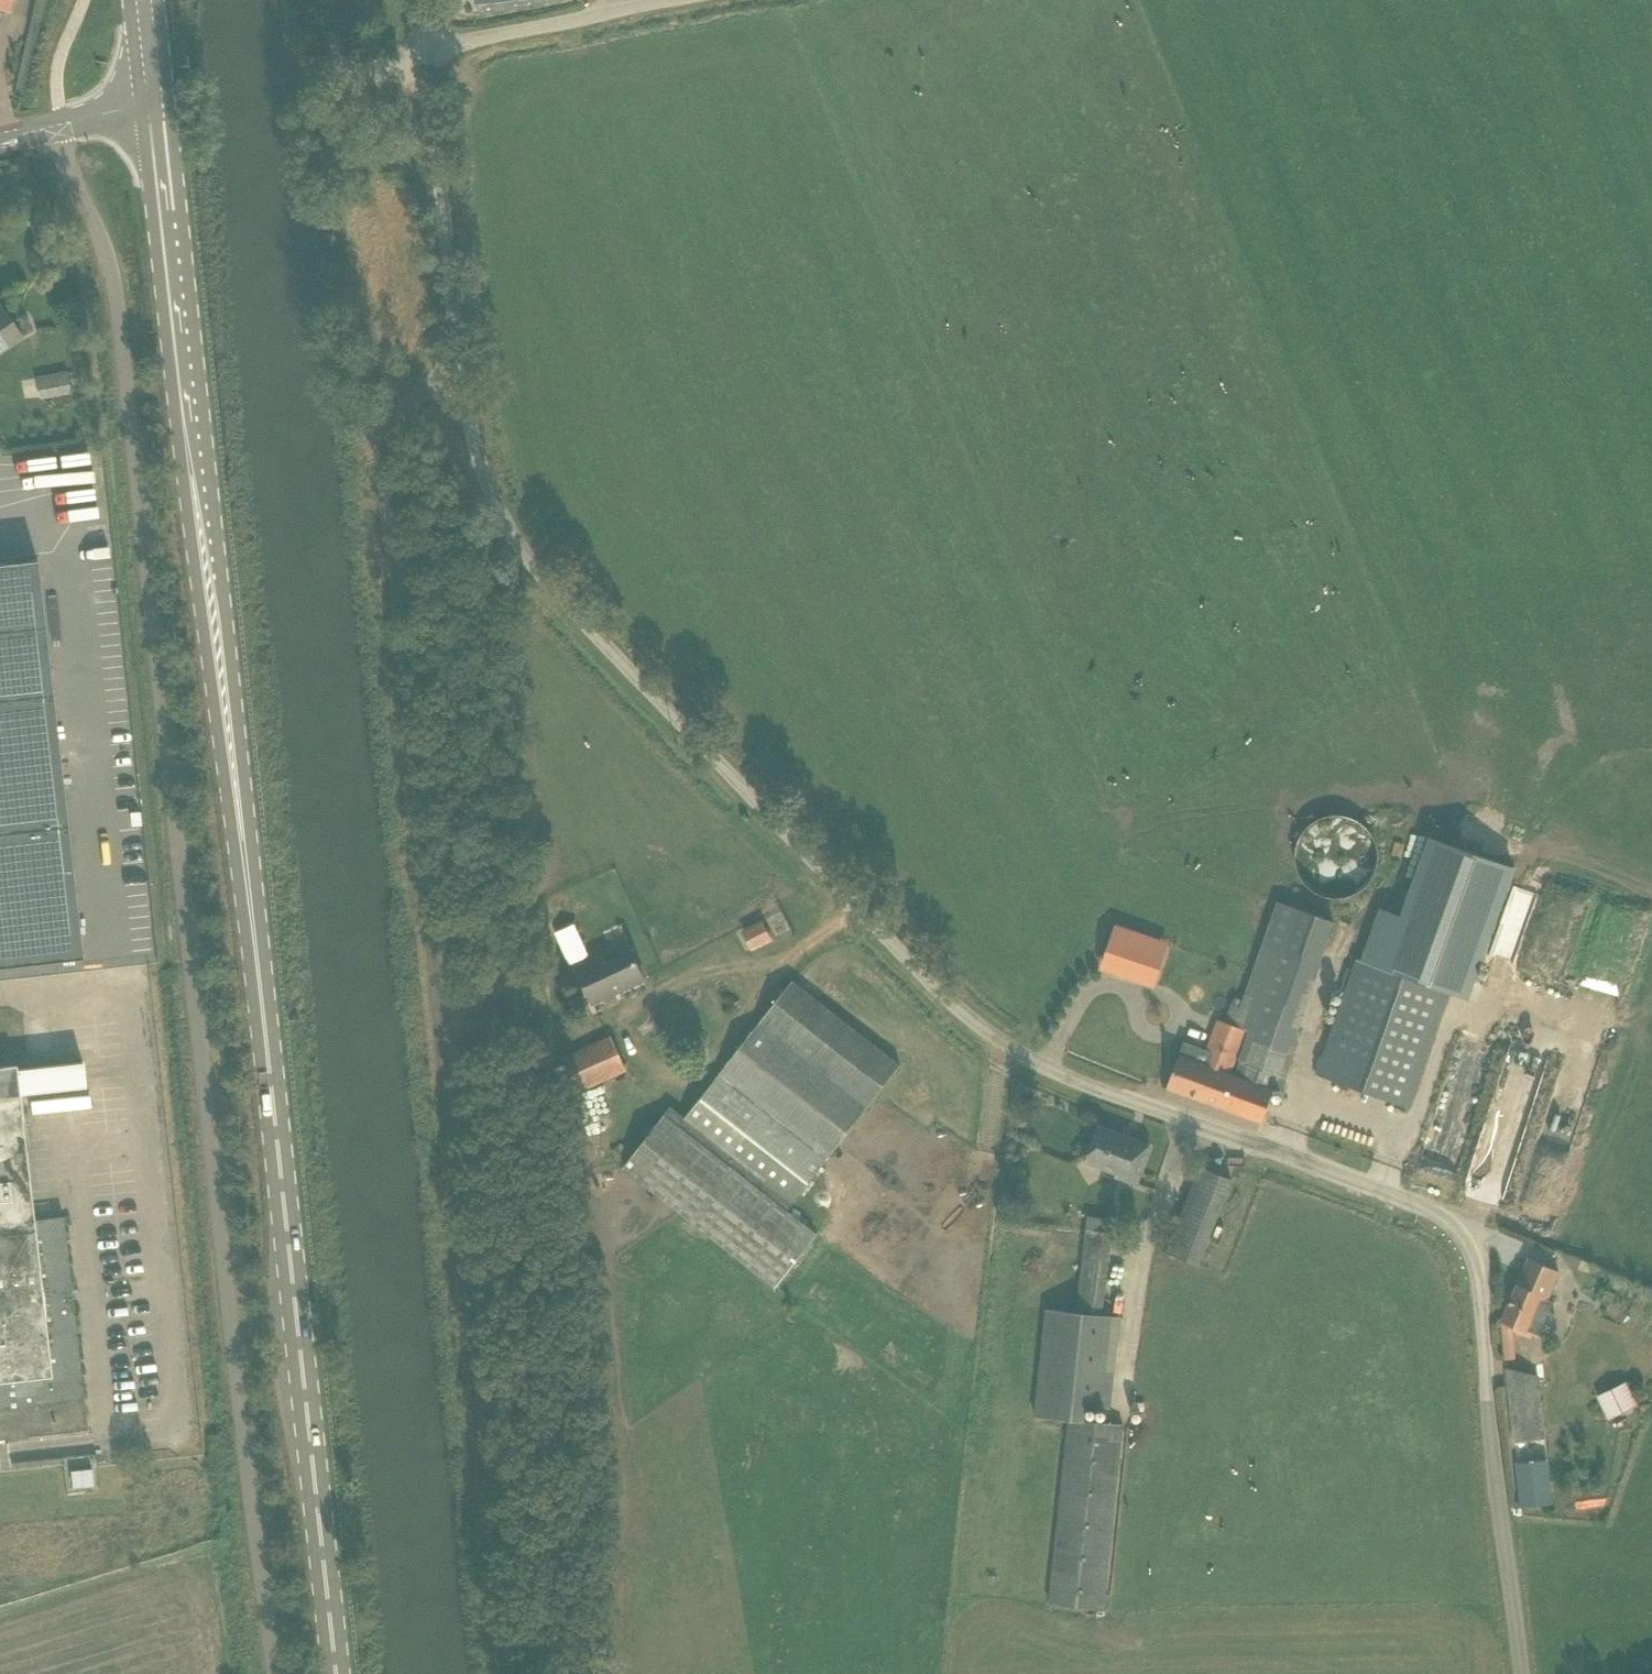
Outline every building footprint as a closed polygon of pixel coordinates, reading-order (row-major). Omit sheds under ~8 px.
[(11,0),(0,0),(0,9),(9,11),(11,0)] [(2,305),(0,307),(0,350),(22,336),(2,305)] [(36,376),(41,399),(71,393),(67,370),(36,376)] [(0,564),(0,631),(45,626),(37,560),(0,564)] [(0,631),(0,700),(52,694),(45,626),(0,631)] [(67,824),(52,694),(0,700),(0,832),(67,824)] [(1295,851),(1295,863),(1299,874),(1304,884),(1313,892),(1323,897),(1334,899),(1345,898),(1354,895),(1363,889),(1371,881),(1378,860),(1377,849),(1374,838),(1360,822),(1352,818),(1341,815),(1331,815),(1321,818),(1313,822),(1304,829),(1298,839),(1295,851)] [(0,832),(0,967),(82,957),(67,824),(0,832)] [(1384,910),(1366,962),(1413,979),(1445,990),(1449,980),(1469,987),(1513,867),(1469,851),(1432,837),(1403,917),(1384,910)] [(1277,901),(1263,940),(1321,960),(1335,921),(1277,901)] [(742,928),(751,950),(773,940),(764,919),(742,928)] [(1115,925),(1100,968),(1139,982),(1154,938),(1115,925)] [(592,1004),(645,979),(627,940),(574,965),(592,1004)] [(1294,1035),(1321,960),(1263,940),(1240,1007),(1241,1008),(1238,1018),(1253,1024),(1233,1075),(1228,1073),(1244,1031),(1217,1020),(1205,1052),(1209,1054),(1206,1063),(1202,1061),(1201,1064),(1179,1055),(1175,1066),(1167,1087),(1262,1122),(1270,1102),(1274,1090),(1281,1093),(1301,1038),(1294,1035)] [(1325,1054),(1317,1074),(1408,1107),(1416,1087),(1417,1087),(1451,993),(1445,990),(1413,979),(1366,962),(1357,958),(1343,995),(1323,1053),(1325,1054)] [(671,1109),(625,1167),(627,1169),(775,1284),(815,1233),(787,1211),(792,1204),(893,1075),(900,1065),(798,985),(793,981),(684,1119),(671,1109)] [(580,1091),(626,1070),(611,1037),(564,1058),(580,1091)] [(1505,1099),(1536,1104),(1543,1059),(1513,1054),(1505,1099)] [(0,1066),(0,1438),(87,1429),(73,1304),(67,1305),(66,1291),(71,1291),(63,1216),(33,1219),(16,1065),(0,1066)] [(1114,1178),(1135,1186),(1151,1147),(1099,1126),(1085,1163),(1116,1175),(1114,1178)] [(1200,1167),(1193,1188),(1191,1187),(1166,1253),(1199,1266),(1225,1200),(1223,1199),(1230,1178),(1200,1167)] [(1087,1229),(1078,1302),(1103,1305),(1112,1232),(1087,1229)] [(1513,1323),(1540,1334),(1554,1301),(1549,1298),(1561,1273),(1544,1265),(1543,1266),(1528,1259),(1502,1319),(1513,1323)] [(1607,1289),(1601,1302),(1608,1305),(1614,1293),(1607,1289)] [(1086,1421),(1087,1405),(1109,1408),(1118,1336),(1120,1316),(1102,1314),(1103,1305),(1078,1302),(1077,1312),(1045,1309),(1034,1416),(1063,1420),(1069,1419),(1086,1421)] [(1513,1323),(1502,1319),(1506,1358),(1516,1357),(1513,1323)] [(1528,1373),(1507,1368),(1514,1440),(1544,1436),(1539,1385),(1544,1384),(1543,1363),(1534,1364),(1535,1375),(1528,1373)] [(1626,1382),(1600,1394),(1612,1417),(1638,1404),(1626,1382)] [(1049,1604),(1103,1610),(1123,1425),(1086,1421),(1069,1419),(1049,1604)] [(71,1471),(73,1488),(94,1485),(92,1469),(71,1471)]
